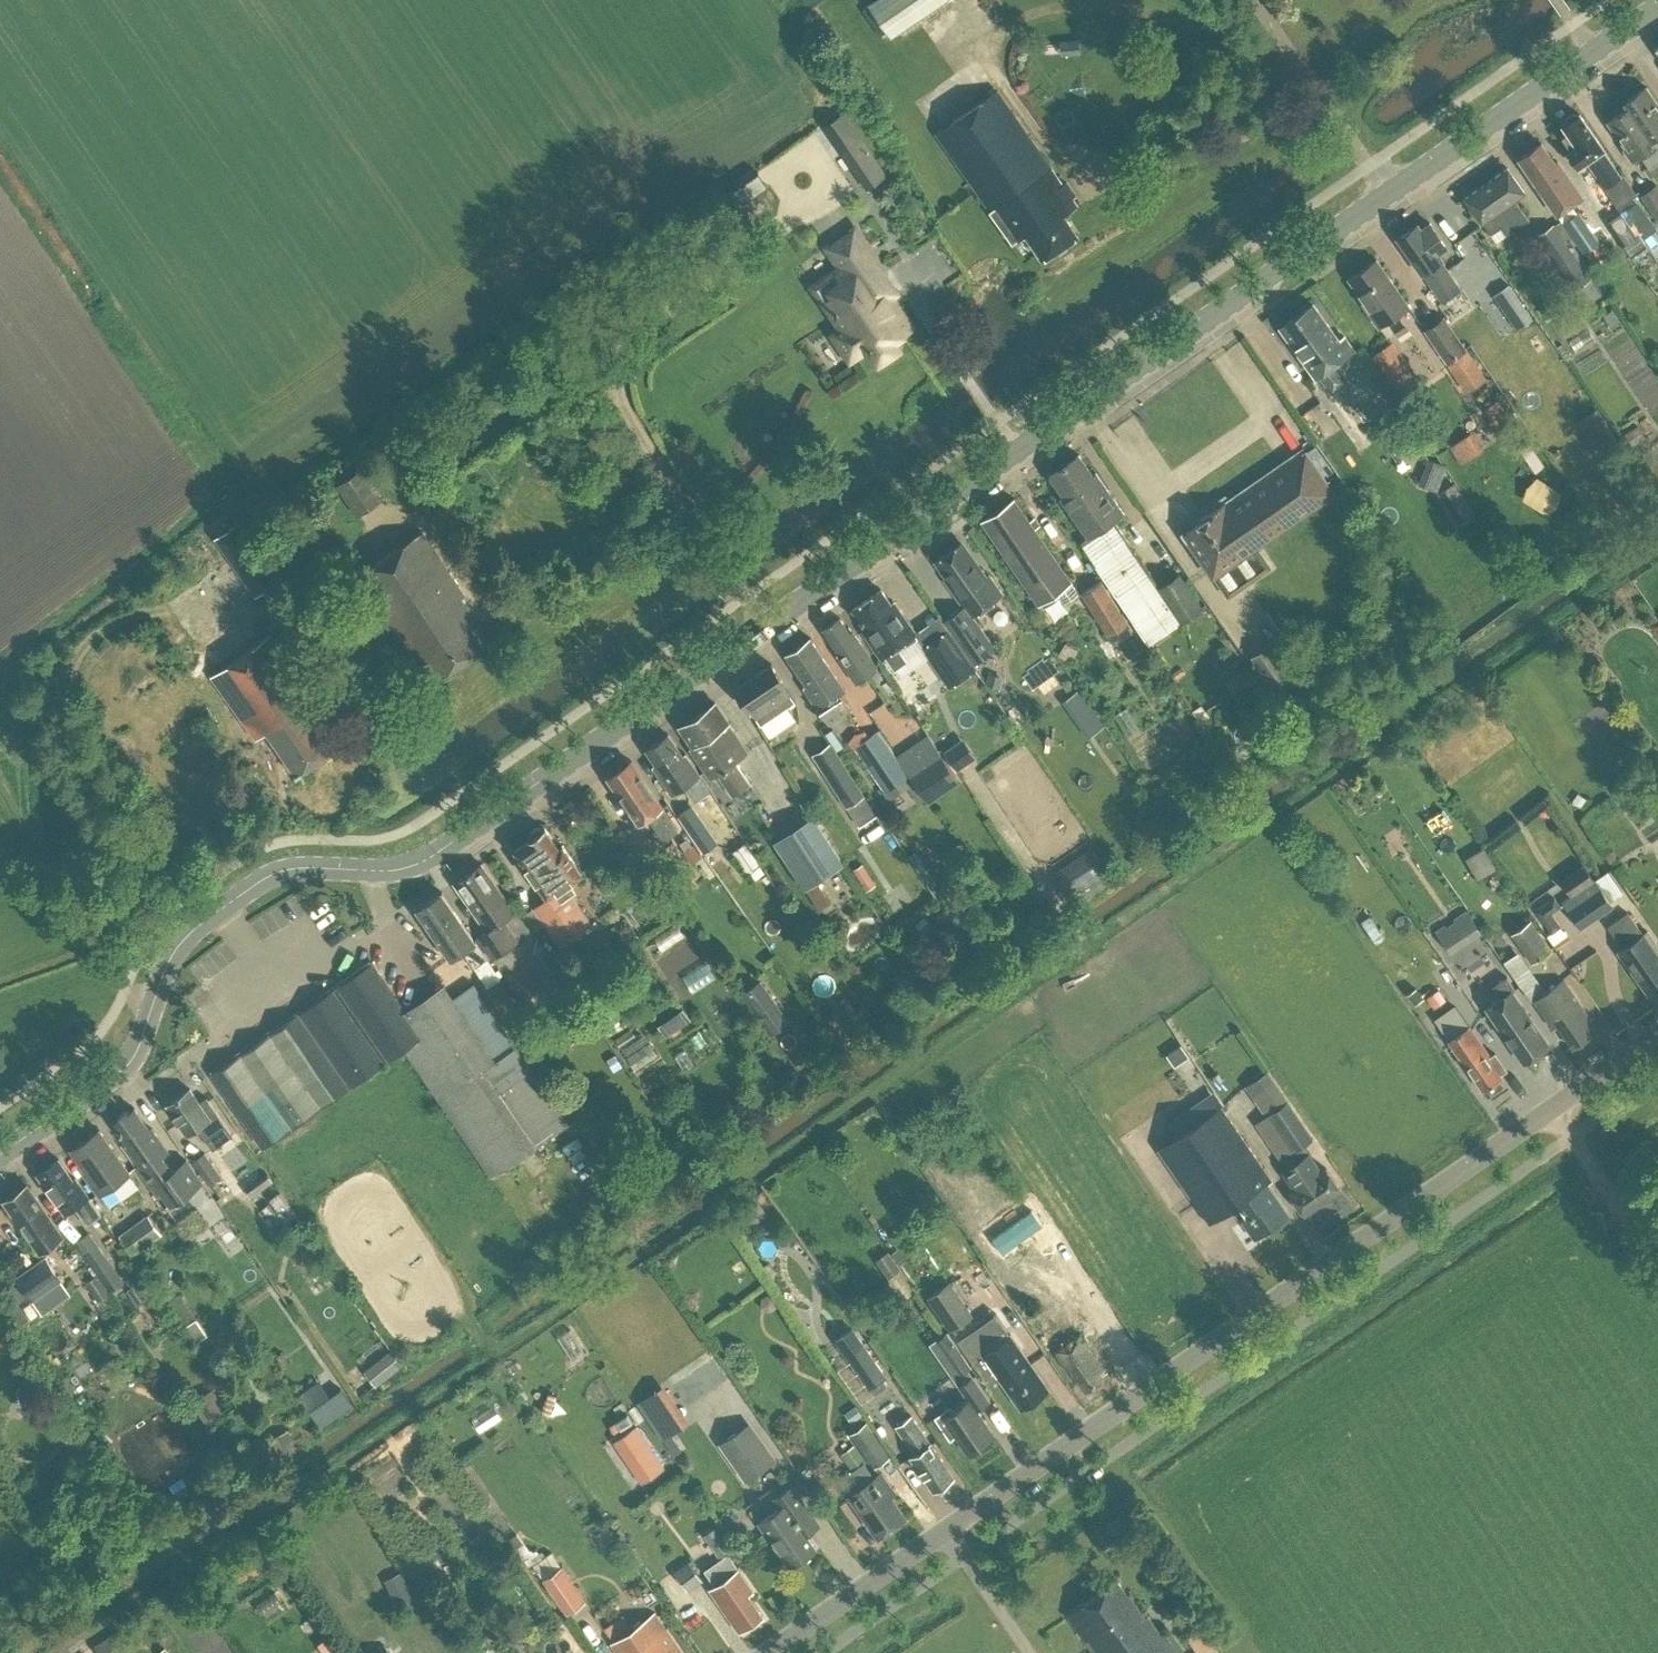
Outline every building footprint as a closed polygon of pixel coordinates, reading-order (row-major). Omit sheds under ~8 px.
[(869,3),(891,35),(942,0),(873,0),(869,3)] [(1657,147),(1657,104),(1646,86),(1624,101),(1628,107),(1629,106),(1657,147)] [(999,91),(938,135),(1016,240),(1026,232),(1044,256),(1078,231),(1060,207),(1076,195),(999,91)] [(1657,181),(1657,147),(1629,106),(1628,107),(1607,121),(1625,147),(1623,148),(1632,160),(1640,154),(1650,168),(1657,181)] [(1567,132),(1562,136),(1570,149),(1568,151),(1570,153),(1569,159),(1572,163),(1577,164),(1579,167),(1587,161),(1604,187),(1618,206),(1636,194),(1623,174),(1620,176),(1602,150),(1604,149),(1580,113),(1578,115),(1573,114),(1572,113),(1565,118),(1566,119),(1564,124),(1563,125),(1567,132)] [(1519,158),(1520,160),(1520,159),(1558,213),(1557,214),(1558,215),(1583,196),(1582,196),(1558,160),(1554,162),(1542,144),(1541,142),(1519,158)] [(875,160),(857,172),(867,188),(886,175),(875,160)] [(1508,167),(1465,197),(1489,232),(1501,225),(1506,232),(1527,218),(1514,199),(1525,191),(1508,167)] [(1657,219),(1657,189),(1656,185),(1641,195),(1657,219)] [(1627,244),(1645,231),(1629,206),(1610,219),(1627,244)] [(1562,222),(1571,235),(1569,236),(1574,244),(1576,242),(1583,252),(1598,240),(1578,211),(1562,222)] [(1418,224),(1397,238),(1421,273),(1422,272),(1442,301),(1461,288),(1441,259),(1442,258),(1439,254),(1448,248),(1430,222),(1421,228),(1418,224)] [(1595,279),(1557,222),(1536,237),(1573,293),(1595,279)] [(878,360),(898,346),(894,338),(911,327),(878,278),(885,273),(855,228),(827,246),(851,281),(823,300),(842,327),(834,333),(850,358),(869,346),(878,360)] [(1357,295),(1379,326),(1409,306),(1377,259),(1349,278),(1359,294),(1357,295)] [(1489,296),(1508,332),(1537,317),(1517,281),(1489,296)] [(1319,374),(1333,392),(1349,380),(1336,361),(1354,348),(1345,335),(1340,339),(1313,303),(1280,327),(1316,376),(1319,374)] [(1425,329),(1447,361),(1465,348),(1443,317),(1425,329)] [(1575,423),(1597,453),(1617,440),(1596,409),(1575,423)] [(1621,436),(1629,447),(1644,436),(1636,425),(1621,436)] [(1448,446),(1460,465),(1482,450),(1470,432),(1448,446)] [(1184,532),(1213,574),(1333,492),(1304,449),(1184,532)] [(1061,497),(1089,537),(1084,540),(1150,643),(1204,605),(1181,572),(1162,585),(1116,519),(1125,512),(1096,472),(1093,474),(1079,454),(1050,474),(1064,494),(1061,497)] [(1443,486),(1447,461),(1435,459),(1431,483),(1443,486)] [(384,496),(364,466),(336,485),(357,514),(384,496)] [(1014,498),(981,520),(1038,603),(1070,581),(1014,498)] [(418,663),(430,655),(442,673),(484,644),(464,615),(472,610),(463,597),(466,594),(422,531),(357,576),(418,663)] [(961,542),(937,559),(949,576),(945,579),(964,606),(971,615),(1002,593),(989,575),(985,577),(961,542)] [(308,571),(326,561),(320,551),(302,561),(308,571)] [(1129,624),(1130,623),(1100,580),(1081,594),(1111,637),(1112,635),(1118,643),(1134,631),(1129,624)] [(894,668),(907,660),(896,645),(916,632),(901,610),(897,612),(881,589),(852,609),(866,628),(863,630),(880,656),(884,654),(894,668)] [(964,606),(944,620),(953,633),(974,662),(994,648),(973,619),(971,615),(964,606)] [(840,617),(823,629),(838,652),(836,654),(856,682),(877,667),(853,631),(850,633),(840,617)] [(969,659),(950,629),(925,646),(945,675),(969,659)] [(271,633),(210,675),(212,678),(220,689),(254,739),(266,731),(296,774),(334,748),(304,705),(316,697),(271,633)] [(809,695),(828,725),(850,711),(839,694),(845,690),(810,638),(786,654),(812,693),(809,695)] [(1252,656),(1276,691),(1292,680),(1268,645),(1252,656)] [(780,711),(795,701),(772,665),(735,689),(749,711),(751,710),(756,719),(776,705),(780,711)] [(988,675),(986,684),(999,688),(1002,678),(988,675)] [(1078,689),(1066,698),(1072,708),(1085,699),(1078,689)] [(731,728),(714,702),(678,726),(693,749),(691,750),(710,779),(717,774),(731,796),(750,784),(736,762),(749,753),(731,727),(731,728)] [(1118,711),(1132,734),(1144,726),(1130,704),(1118,711)] [(853,747),(884,792),(908,775),(877,730),(853,747)] [(685,752),(683,753),(670,733),(646,749),(656,764),(652,766),(671,795),(701,776),(685,752)] [(971,735),(951,746),(961,765),(981,754),(971,735)] [(812,753),(846,806),(865,795),(831,741),(812,753)] [(941,753),(910,775),(925,797),(956,775),(941,753)] [(649,815),(665,840),(677,831),(661,808),(662,807),(632,761),(608,777),(637,822),(645,817),(646,818),(649,815)] [(717,841),(692,805),(678,815),(703,851),(717,841)] [(813,816),(774,842),(803,888),(791,895),(801,910),(814,901),(805,887),(843,863),(813,816)] [(514,851),(546,898),(533,906),(560,945),(592,923),(566,886),(582,875),(563,846),(559,848),(545,828),(529,840),(530,840),(514,851)] [(735,851),(749,873),(762,865),(747,843),(735,851)] [(1055,869),(1071,894),(1107,869),(1091,844),(1055,869)] [(1469,856),(1481,877),(1502,865),(1489,844),(1469,856)] [(694,845),(685,851),(691,861),(700,855),(694,845)] [(856,866),(868,884),(877,877),(866,860),(856,866)] [(478,911),(475,913),(487,929),(477,936),(492,958),(518,940),(503,919),(515,912),(482,863),(457,880),(478,911)] [(1609,904),(1622,895),(1606,872),(1560,905),(1580,932),(1613,908),(1609,904)] [(463,951),(474,967),(487,958),(476,943),(477,942),(442,891),(417,909),(451,959),(463,951)] [(1449,918),(1463,938),(1477,929),(1463,908),(1449,918)] [(1624,947),(1618,952),(1648,995),(1657,988),(1657,955),(1657,947),(1647,931),(1642,935),(1627,914),(1610,927),(1624,947)] [(1510,936),(1531,967),(1550,954),(1530,923),(1510,936)] [(1575,966),(1584,978),(1604,962),(1595,950),(1575,966)] [(264,1147),(406,1049),(494,1176),(570,1123),(474,983),(453,997),(445,985),(407,1011),(373,962),(213,1073),(264,1147)] [(712,966),(691,978),(696,988),(718,976),(712,966)] [(1549,1045),(1511,991),(1515,988),(1506,976),(1492,985),(1500,997),(1487,1007),(1524,1061),(1549,1045)] [(745,993),(774,1036),(794,1023),(764,980),(745,993)] [(1585,1026),(1591,1022),(1563,980),(1534,1000),(1551,1025),(1556,1022),(1572,1046),(1590,1034),(1585,1026)] [(672,1031),(696,1019),(689,1007),(666,1019),(672,1031)] [(835,1028),(844,1040),(865,1024),(856,1012),(835,1028)] [(1451,1044),(1483,1090),(1502,1077),(1497,1069),(1504,1065),(1495,1052),(1491,1056),(1472,1029),(1451,1044)] [(634,1054),(640,1065),(661,1052),(654,1041),(634,1054)] [(166,1104),(186,1133),(197,1126),(212,1149),(233,1135),(207,1096),(199,1101),(190,1088),(166,1104)] [(1289,1193),(1305,1215),(1342,1189),(1326,1167),(1322,1170),(1309,1152),(1308,1152),(1303,1145),(1312,1138),(1287,1101),(1270,1113),(1295,1150),(1288,1155),(1293,1163),(1281,1171),(1294,1189),(1289,1193)] [(1264,1185),(1273,1179),(1264,1167),(1221,1105),(1159,1148),(1208,1221),(1209,1223),(1241,1200),(1251,1214),(1241,1220),(1254,1239),(1286,1217),(1264,1185)] [(127,1142),(127,1145),(168,1205),(200,1183),(175,1145),(161,1155),(151,1140),(157,1136),(152,1128),(149,1128),(134,1107),(113,1122),(127,1142)] [(88,1170),(85,1172),(100,1194),(130,1172),(100,1129),(72,1148),(88,1170)] [(204,1152),(193,1160),(208,1182),(220,1174),(204,1152)] [(73,1179),(58,1158),(38,1173),(65,1212),(76,1204),(81,1212),(80,1213),(87,1224),(101,1213),(75,1177),(73,1179)] [(26,1231),(27,1230),(40,1249),(58,1236),(45,1218),(49,1214),(27,1183),(3,1200),(26,1231)] [(270,1198),(285,1220),(296,1214),(281,1190),(270,1198)] [(122,1233),(135,1253),(165,1232),(151,1213),(122,1233)] [(110,1263),(88,1232),(77,1241),(106,1282),(116,1274),(109,1264),(110,1263)] [(878,1256),(890,1275),(903,1267),(890,1248),(878,1256)] [(44,1256),(14,1277),(30,1300),(61,1279),(44,1256)] [(82,1289),(95,1309),(109,1299),(96,1280),(82,1289)] [(929,1296),(952,1329),(974,1314),(952,1281),(929,1296)] [(196,1318),(184,1326),(195,1342),(207,1334),(196,1318)] [(928,1344),(941,1362),(950,1356),(961,1371),(968,1365),(958,1350),(945,1333),(928,1344)] [(1011,1333),(972,1359),(989,1384),(1000,1377),(1021,1407),(1049,1388),(1021,1347),(1011,1333)] [(863,1338),(846,1351),(870,1384),(887,1372),(863,1338)] [(390,1383),(403,1373),(392,1358),(379,1369),(390,1383)] [(950,1439),(956,1435),(968,1452),(994,1434),(977,1409),(989,1400),(973,1376),(959,1385),(969,1399),(954,1409),(951,1405),(935,1417),(950,1439)] [(674,1381),(646,1395),(673,1452),(684,1446),(676,1431),(695,1423),(674,1381)] [(341,1386),(309,1409),(321,1426),(354,1404),(341,1386)] [(909,1455),(933,1491),(954,1477),(912,1413),(894,1425),(913,1453),(909,1455)] [(750,1415),(718,1437),(745,1476),(777,1454),(750,1415)] [(891,1452),(866,1417),(850,1428),(875,1463),(891,1452)] [(881,1472),(849,1495),(877,1536),(906,1517),(891,1495),(895,1492),(881,1472)] [(783,1504),(759,1521),(789,1565),(816,1547),(799,1522),(801,1520),(797,1514),(808,1506),(793,1484),(777,1495),(783,1504)] [(535,1562),(569,1612),(589,1598),(566,1562),(564,1563),(554,1549),(535,1562)] [(729,1557),(708,1572),(716,1583),(710,1588),(736,1626),(741,1622),(745,1628),(763,1615),(748,1593),(753,1590),(738,1568),(737,1569),(729,1557)] [(677,1572),(691,1591),(706,1580),(692,1561),(677,1572)] [(383,1581),(391,1598),(409,1589),(402,1573),(383,1581)] [(1118,1578),(1067,1614),(1094,1652),(1179,1652),(1162,1628),(1159,1630),(1148,1615),(1146,1616),(1130,1594),(1129,1594),(1118,1578)] [(664,1629),(658,1633),(648,1618),(613,1643),(620,1652),(680,1652),(664,1629)] [(100,1652),(123,1652),(130,1648),(117,1629),(94,1645),(100,1652)]
